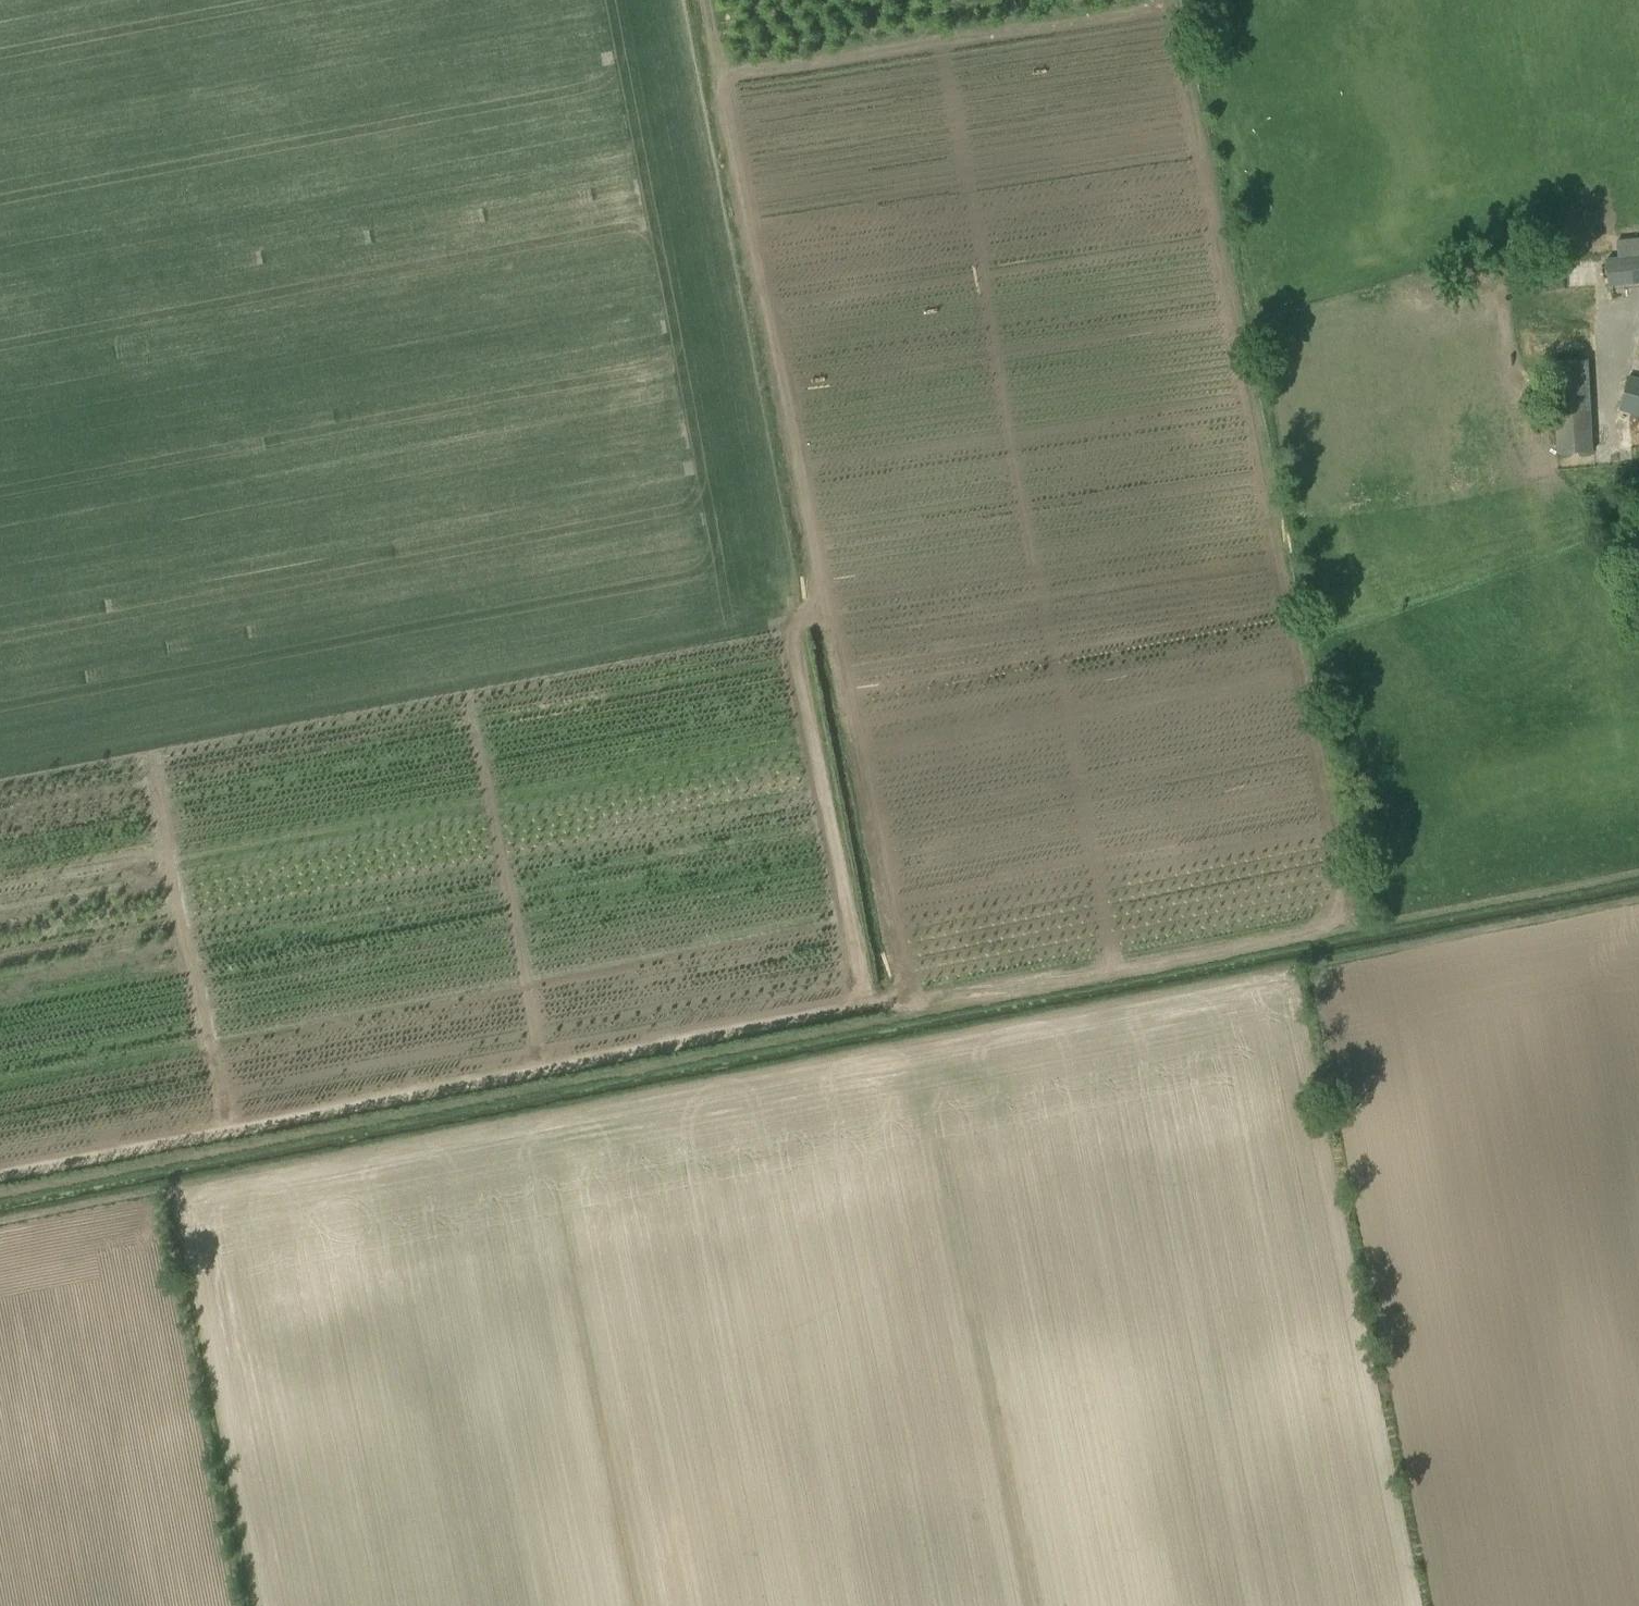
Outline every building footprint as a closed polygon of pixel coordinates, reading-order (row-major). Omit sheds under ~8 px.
[(1638,285),(1638,256),(1606,260),(1609,288),(1638,285)] [(1556,455),(1593,453),(1588,360),(1551,362),(1556,455)] [(1626,376),(1617,409),(1638,415),(1638,379),(1626,376)]
